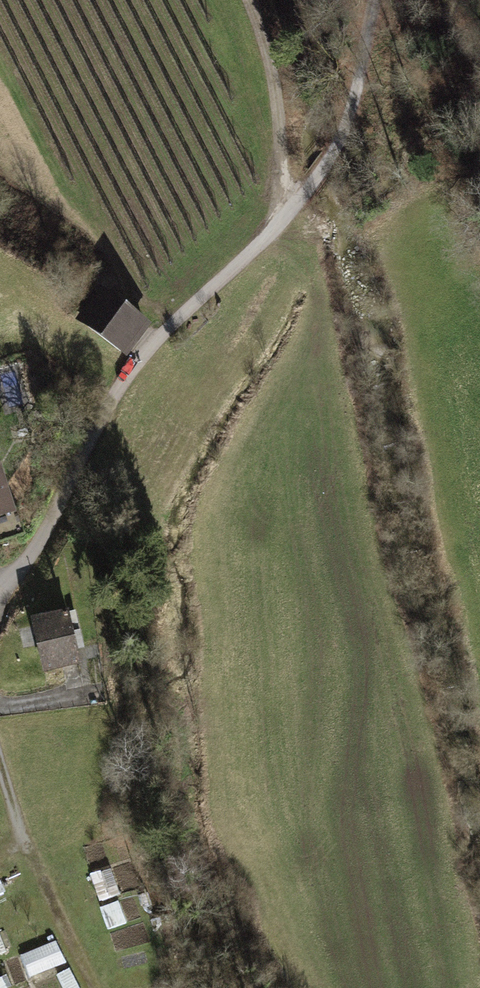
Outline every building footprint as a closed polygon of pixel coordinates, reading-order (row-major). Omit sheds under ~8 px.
[(97,286),(73,317),(126,357),(149,326),(97,286)] [(0,473),(0,531),(26,523),(10,470),(0,473)] [(76,615),(39,624),(53,679),(90,670),(76,615)] [(92,878),(103,918),(135,909),(131,895),(124,897),(117,871),(92,878)] [(23,951),(28,974),(67,966),(62,943),(23,951)] [(73,973),(61,978),(65,987),(79,987),(73,973)]
